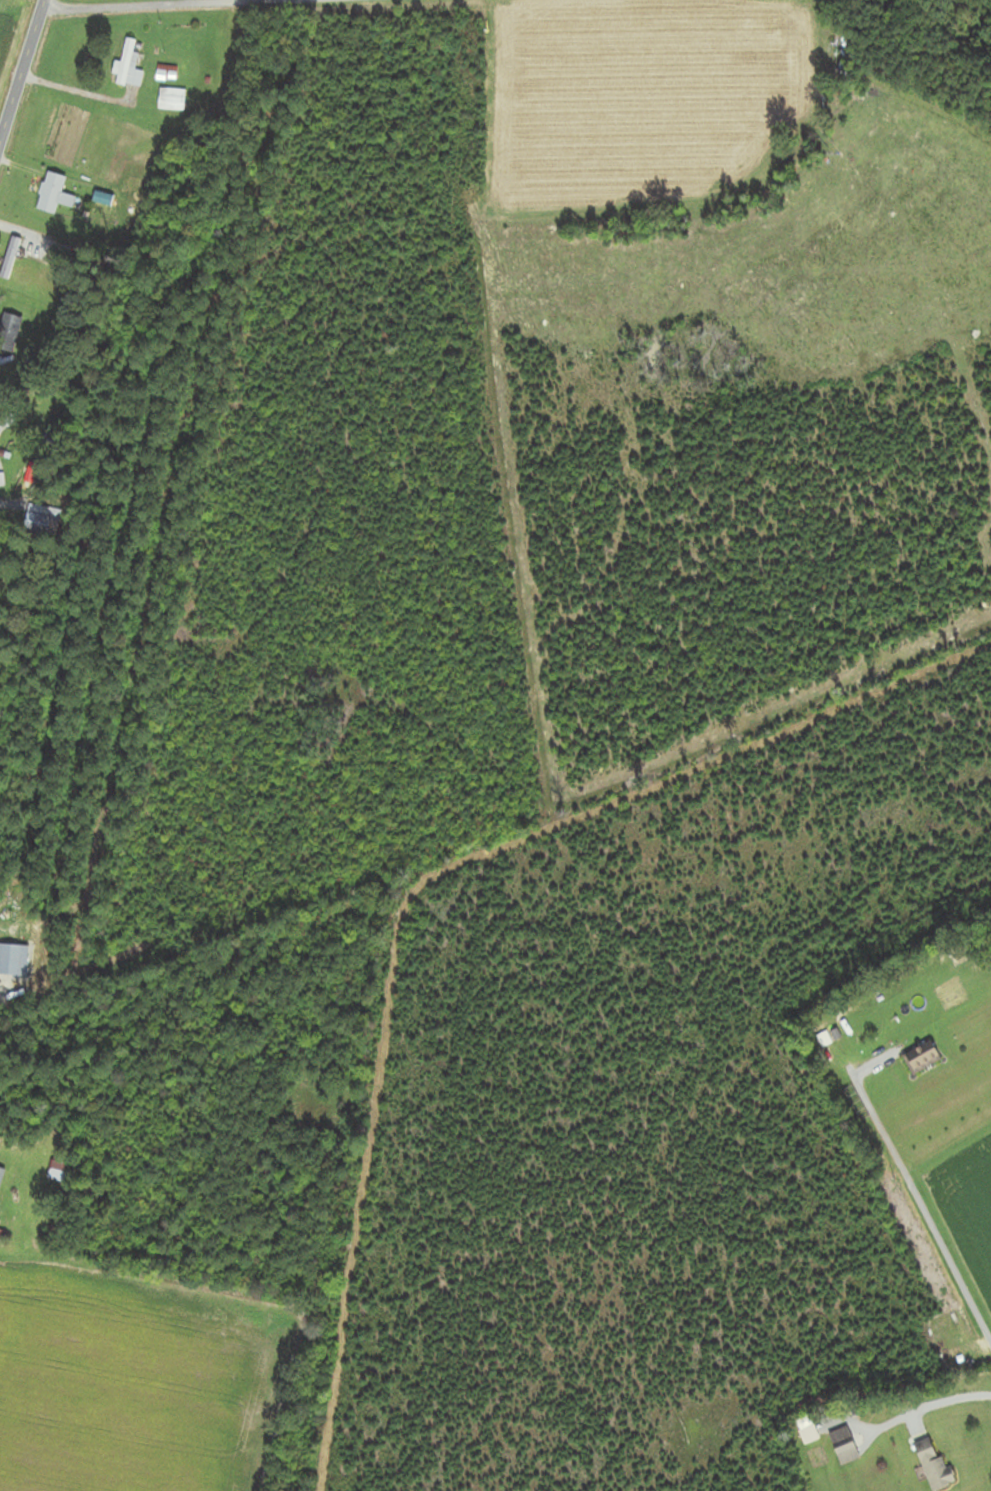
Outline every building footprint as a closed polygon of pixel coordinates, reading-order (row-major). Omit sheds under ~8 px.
[(139,87),(142,72),(134,70),(137,52),(132,51),(134,40),(123,38),(115,83),(139,87)] [(181,109),(181,88),(157,88),(157,109),(181,109)] [(66,176),(46,171),(35,210),(54,215),(57,204),(72,208),(75,197),(61,193),(66,176)] [(11,237),(0,271),(0,278),(7,280),(20,240),(11,237)] [(22,319),(3,313),(0,322),(0,347),(13,351),(22,319)] [(25,531),(47,531),(47,514),(25,514),(25,531)] [(912,1077),(942,1060),(931,1040),(901,1057),(912,1077)] [(74,1165),(52,1159),(47,1179),(70,1185),(74,1165)] [(860,1458),(848,1426),(828,1434),(840,1465),(860,1458)] [(931,1490),(936,1490),(956,1484),(946,1454),(937,1457),(931,1438),(914,1444),(931,1490)]
